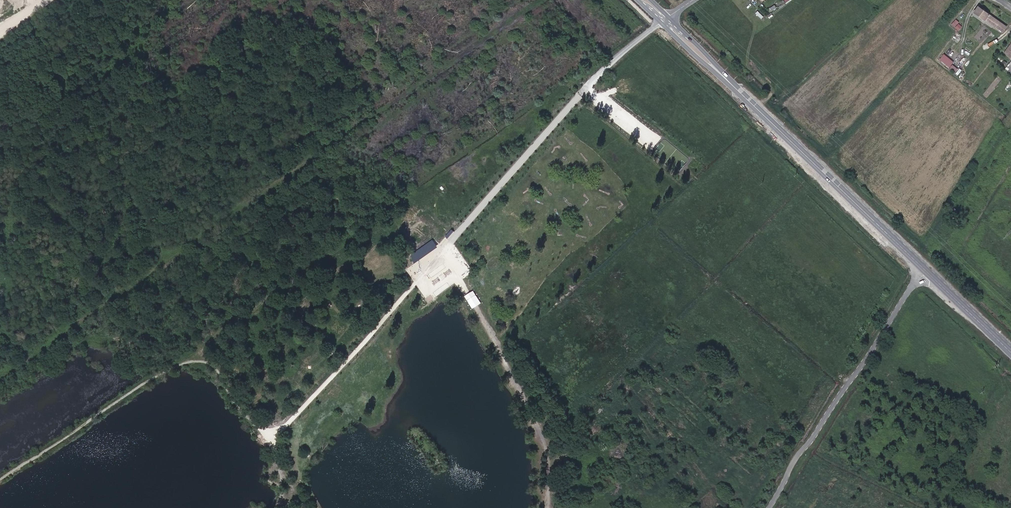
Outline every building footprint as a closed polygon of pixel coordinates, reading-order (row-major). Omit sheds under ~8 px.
[(1007,28),(978,8),(975,12),(1003,33),(1007,28)] [(952,25),(960,30),(964,24),(955,19),(952,25)] [(940,59),(950,67),(955,61),(944,53),(940,59)] [(953,64),(950,68),(956,72),(959,68),(953,64)] [(407,206),(392,221),(398,227),(412,212),(407,206)] [(432,240),(409,257),(413,263),(437,246),(432,240)]
